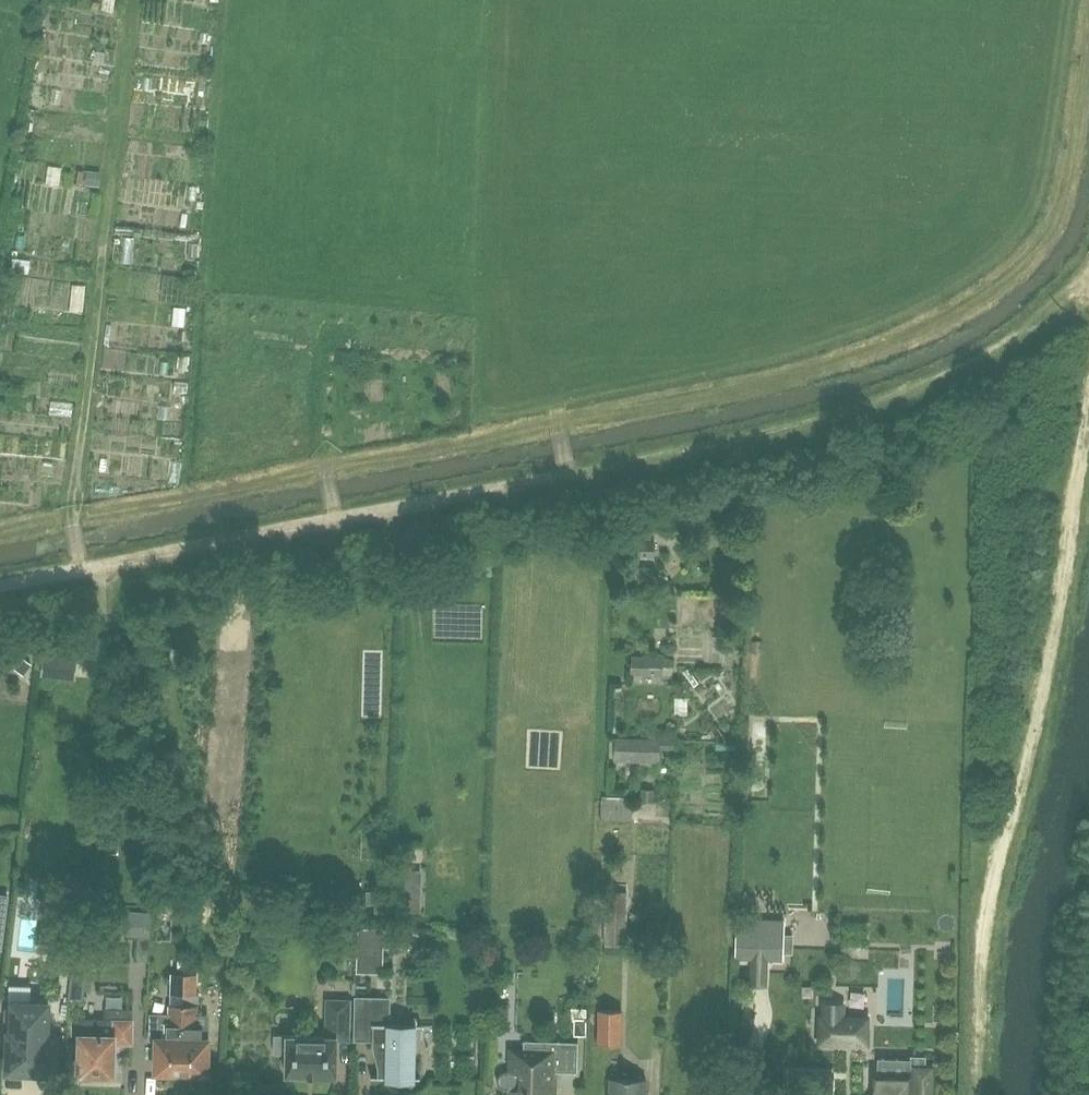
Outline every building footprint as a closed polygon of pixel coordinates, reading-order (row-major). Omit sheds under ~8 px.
[(654,559),(655,540),(636,539),(636,557),(654,559)] [(76,678),(80,642),(44,649),(41,675),(76,678)] [(664,676),(664,657),(633,656),(632,675),(664,676)] [(623,730),(624,700),(614,700),(613,730),(623,730)] [(675,750),(675,739),(661,739),(615,736),(615,762),(660,763),(661,749),(675,750)] [(655,802),(655,789),(641,788),(640,801),(655,802)] [(632,821),(633,797),(602,796),(600,820),(632,821)] [(195,865),(186,864),(185,883),(194,883),(195,865)] [(627,943),(628,891),(605,891),(604,943),(627,943)] [(383,892),(366,892),(366,904),(382,905),(383,892)] [(8,896),(0,895),(0,939),(2,940),(8,896)] [(149,961),(153,913),(129,911),(127,937),(138,938),(137,960),(149,961)] [(771,959),(772,920),(737,919),(736,958),(771,959)] [(83,1002),(89,957),(75,955),(69,1001),(83,1002)] [(185,994),(187,974),(172,974),(172,994),(185,994)] [(197,995),(197,974),(187,974),(185,994),(197,995)] [(350,1032),(350,1000),(333,999),(333,1012),(326,1012),(326,1036),(287,1036),(275,1036),(274,1053),(286,1053),(286,1075),(337,1076),(338,1032),(350,1032)] [(50,1070),(50,1055),(51,1001),(11,1000),(10,1008),(5,1008),(4,1033),(8,1033),(7,1072),(10,1072),(9,1077),(24,1077),(25,1072),(46,1073),(46,1070),(50,1070)] [(416,1078),(417,1024),(389,1023),(390,1003),(367,1002),(367,1034),(374,1034),(374,1041),(374,1046),(375,1050),(377,1059),(378,1063),(379,1067),(379,1072),(379,1078),(416,1078)] [(156,1072),(158,1072),(158,1075),(161,1076),(174,1077),(174,1073),(182,1073),(185,1005),(170,1004),(169,1019),(152,1019),(152,1038),(157,1039),(156,1072)] [(867,1044),(868,1018),(842,1017),(842,1005),(825,1004),(824,1017),(820,1017),(819,1043),(867,1044)] [(185,1005),(182,1073),(190,1073),(189,1078),(202,1078),(205,1077),(205,1074),(208,1074),(209,1039),(197,1038),(198,1005),(185,1005)] [(105,1008),(105,1019),(81,1019),(75,1019),(75,1033),(80,1033),(80,1073),(114,1073),(115,1042),(133,1042),(133,1008),(110,1008),(105,1008)] [(623,1044),(624,1009),(597,1008),(596,1044),(623,1044)] [(575,1018),(574,1035),(585,1035),(586,1018),(575,1018)] [(524,1047),(524,1057),(515,1066),(515,1072),(508,1072),(507,1072),(502,1073),(499,1076),(497,1081),(499,1085),(502,1089),(506,1090),(509,1090),(509,1094),(555,1094),(556,1072),(578,1072),(578,1042),(524,1040),(524,1047)] [(931,1087),(932,1066),(925,1066),(908,1065),(908,1076),(876,1075),(875,1094),(931,1094),(931,1087)] [(805,1093),(805,1078),(790,1078),(790,1093),(805,1093)] [(645,1079),(610,1079),(610,1094),(645,1094),(645,1079)]
